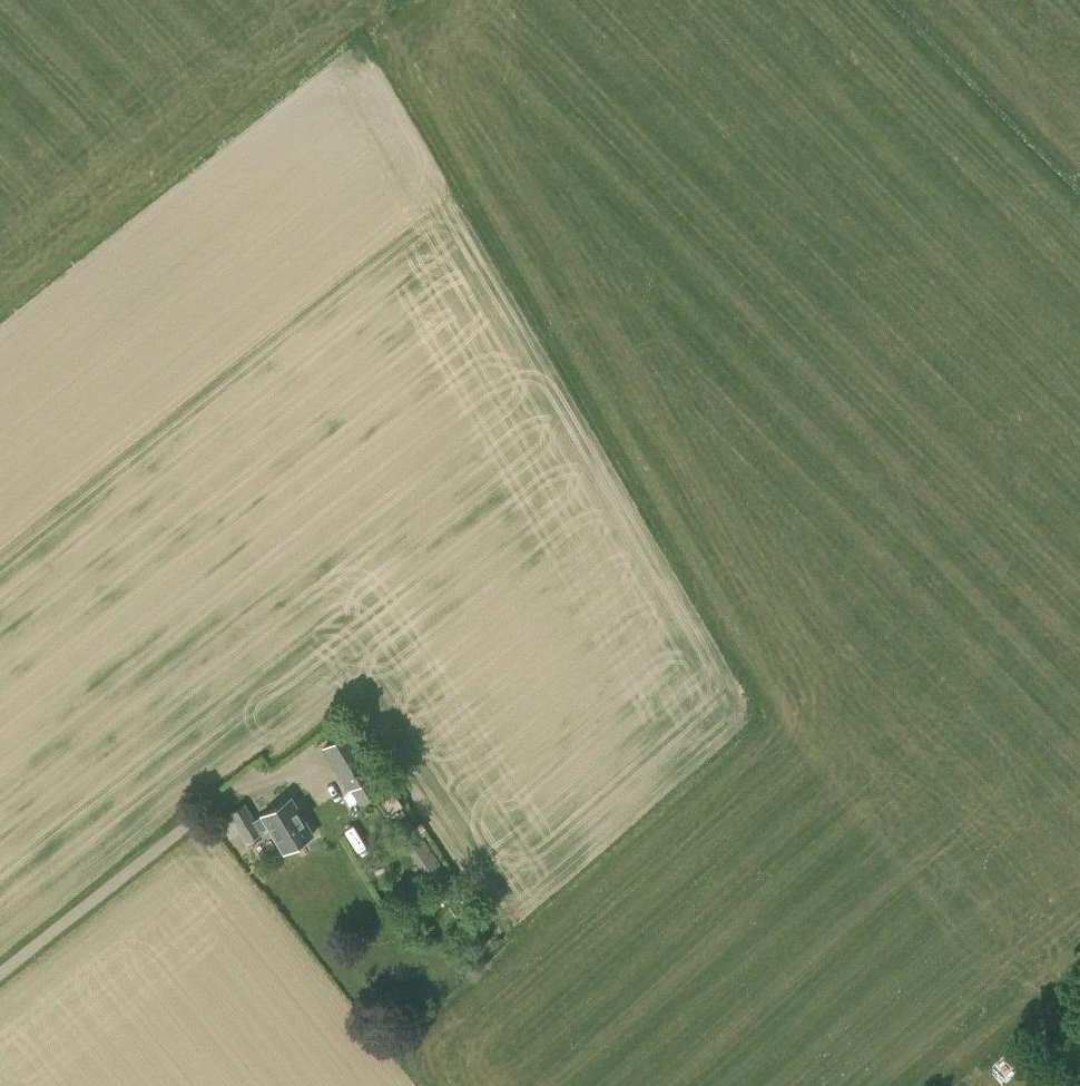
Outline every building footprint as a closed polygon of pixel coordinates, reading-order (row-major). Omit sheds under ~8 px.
[(347,789),(373,774),(348,731),(321,746),(347,789)] [(282,851),(313,833),(291,796),(261,813),(282,851)] [(241,826),(252,820),(244,804),(232,811),(241,826)] [(433,835),(409,843),(417,866),(441,858),(433,835)] [(1011,1050),(1004,1055),(1017,1071),(1024,1065),(1011,1050)]
